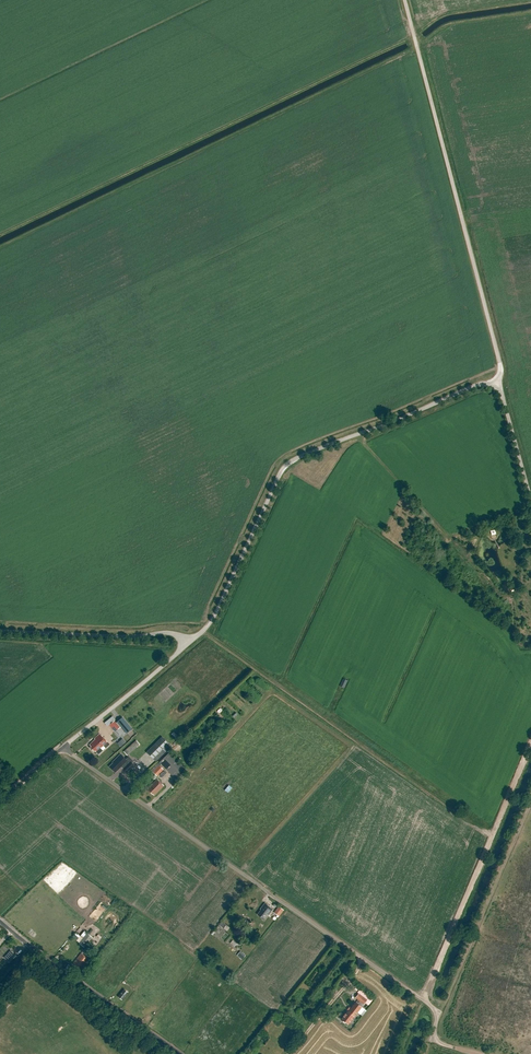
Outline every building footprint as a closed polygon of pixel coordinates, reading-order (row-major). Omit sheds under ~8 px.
[(132,729),(122,717),(117,722),(127,733),(132,729)] [(109,725),(115,732),(116,731),(120,728),(115,721),(109,725)] [(121,727),(120,728),(116,731),(120,736),(125,732),(121,727)] [(110,744),(100,734),(95,739),(95,740),(89,745),(91,747),(90,748),(94,752),(95,751),(98,755),(103,750),(101,748),(104,746),(106,748),(110,744)] [(162,737),(147,752),(154,759),(161,751),(169,744),(162,737)] [(136,741),(124,752),(127,755),(129,753),(130,754),(140,745),(136,741)] [(161,751),(154,759),(156,761),(164,754),(161,751)] [(185,768),(169,752),(160,762),(175,778),(185,768)] [(113,763),(110,766),(116,772),(121,767),(123,769),(127,772),(134,765),(131,762),(132,761),(132,760),(129,757),(128,757),(126,759),(121,754),(113,762),(113,763)] [(159,766),(153,772),(157,776),(163,770),(159,766)] [(149,789),(148,790),(152,794),(154,796),(164,786),(157,779),(148,788),(149,789)] [(261,910),(257,914),(264,919),(267,915),(268,915),(273,909),(265,903),(260,909),(261,910)] [(279,917),(284,910),(279,906),(274,913),(279,917)] [(85,947),(93,937),(87,933),(79,943),(85,947)] [(11,950),(4,958),(12,965),(18,957),(11,950)] [(237,955),(243,960),(247,955),(241,951),(237,955)] [(89,959),(81,953),(73,964),(79,969),(80,968),(82,969),(89,959)] [(118,997),(122,1000),(128,992),(124,989),(118,997)] [(359,993),(355,998),(364,1004),(367,1000),(359,993)] [(356,1003),(348,1012),(347,1012),(341,1019),(348,1024),(354,1017),(361,1007),(356,1003)]
